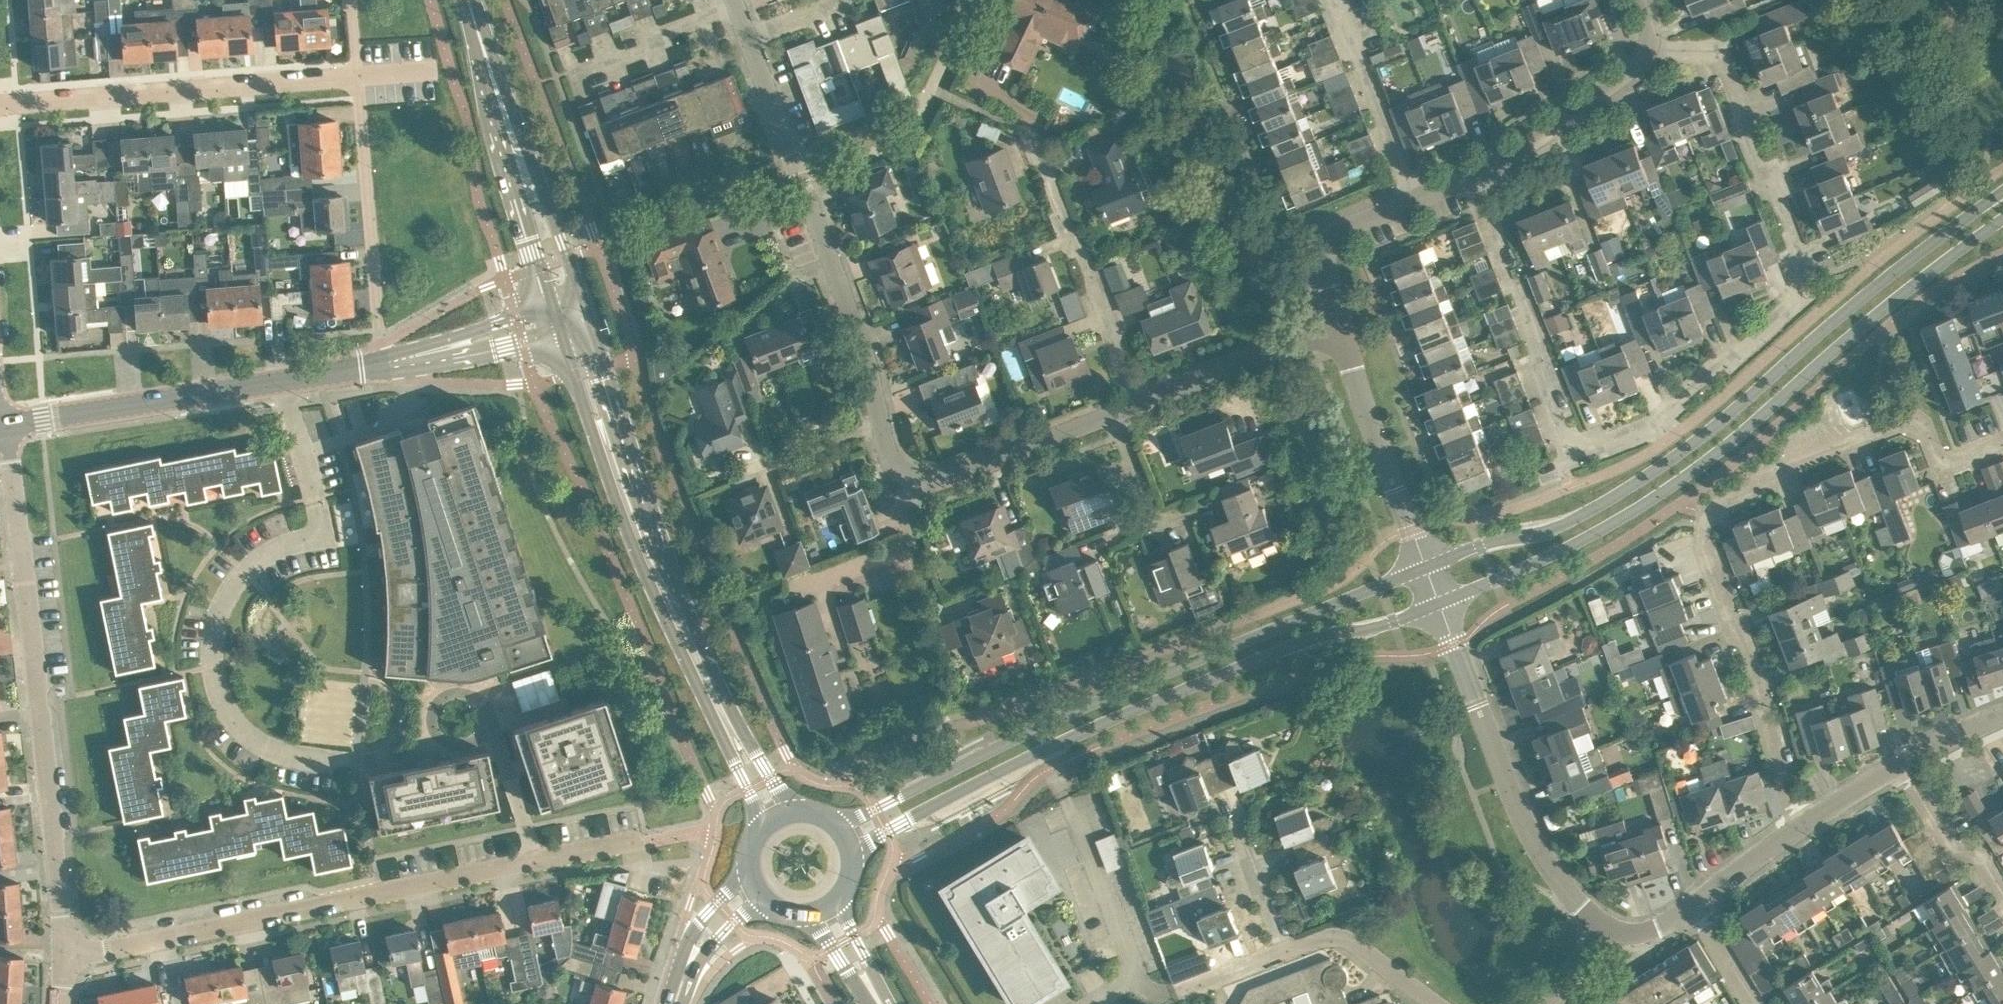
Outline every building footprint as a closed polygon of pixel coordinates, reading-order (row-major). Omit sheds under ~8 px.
[(32,15),(60,13),(59,3),(77,1),(76,0),(31,0),(32,15)] [(109,8),(108,0),(94,0),(95,9),(109,8)] [(109,8),(109,14),(122,13),(121,0),(108,0),(109,8)] [(147,8),(151,57),(177,55),(176,40),(188,39),(187,20),(186,8),(186,0),(172,0),(173,6),(147,8)] [(186,8),(187,20),(198,19),(199,19),(198,7),(197,7),(196,0),(186,0),(186,8)] [(261,3),(263,24),(276,23),(275,12),(275,10),(273,8),(272,2),(272,0),(261,0),(261,3)] [(330,43),(327,8),(317,9),(316,0),(300,0),(300,10),(301,10),(304,45),(330,43)] [(571,18),(565,0),(540,0),(557,47),(571,43),(563,21),(571,18)] [(594,14),(589,0),(565,0),(571,18),(584,13),(585,17),(594,14)] [(615,2),(614,0),(589,0),(594,14),(603,10),(602,7),(615,2)] [(904,73),(915,69),(929,38),(942,33),(934,10),(930,0),(910,0),(920,28),(912,31),(914,38),(914,39),(912,39),(904,55),(899,58),(880,9),(897,2),(904,0),(875,0),(880,13),(903,74),(904,73)] [(992,53),(1016,64),(1027,40),(1036,45),(1042,33),(1045,26),(1076,40),(1072,47),(1074,48),(1078,39),(1086,23),(1091,25),(1094,26),(1095,24),(1092,22),(1100,7),(1085,0),(1076,0),(1075,3),(1068,0),(1014,0),(1007,16),(1010,17),(992,53)] [(1267,16),(1262,4),(1268,1),(1267,0),(1233,0),(1211,9),(1216,22),(1225,18),(1230,30),(1228,31),(1257,19),(1257,20),(1267,16)] [(1322,8),(1319,0),(1305,0),(1293,5),(1298,17),(1322,8)] [(1580,43),(1565,4),(1542,13),(1537,0),(1523,6),(1533,33),(1534,35),(1549,29),(1558,52),(1580,43)] [(1605,34),(1597,14),(1609,11),(1607,7),(1605,0),(1575,0),(1565,4),(1580,43),(1605,34)] [(1747,6),(1744,0),(1688,0),(1694,14),(1705,10),(1709,21),(1747,6)] [(1786,23),(1792,21),(1805,16),(1799,0),(1753,18),(1759,33),(1748,37),(1749,39),(1744,41),(1752,61),(1757,59),(1757,60),(1795,45),(1786,23)] [(248,1),(222,3),(224,17),(226,51),(252,49),(248,4),(248,1)] [(652,6),(656,17),(668,13),(664,1),(652,6)] [(109,19),(109,14),(109,8),(95,9),(96,20),(109,19)] [(125,60),(151,57),(147,8),(135,9),(135,21),(122,22),(125,60)] [(278,47),(304,45),(301,10),(300,10),(275,12),(276,23),(278,47)] [(60,13),(32,15),(34,40),(74,37),(72,12),(60,13)] [(624,29),(636,25),(631,13),(620,18),(624,29)] [(867,27),(837,38),(849,70),(868,63),(867,60),(878,56),(879,59),(890,87),(877,92),(883,107),(913,95),(904,73),(903,74),(880,13),(864,19),(867,27)] [(201,53),(226,51),(224,17),(199,19),(198,19),(201,53)] [(613,33),(624,29),(620,18),(609,22),(613,33)] [(1262,31),(1257,20),(1257,19),(1228,31),(1220,33),(1225,46),(1235,43),(1239,55),(1276,40),(1271,28),(1262,31)] [(581,45),(592,41),(588,30),(577,34),(581,45)] [(1547,66),(1534,35),(1533,33),(1517,39),(1520,46),(1499,54),(1498,55),(1512,93),(1514,92),(1537,83),(1532,72),(1547,66)] [(94,35),(94,43),(96,59),(109,58),(107,34),(94,35)] [(1314,55),(1337,45),(1332,34),(1309,43),(1314,55)] [(74,37),(34,40),(36,65),(35,65),(35,67),(48,65),(48,66),(52,66),(52,65),(64,64),(77,63),(74,37)] [(831,77),(849,70),(837,38),(807,50),(804,42),(787,48),(818,131),(865,113),(859,98),(830,109),(818,79),(830,75),(831,77)] [(1473,56),(1458,62),(1464,78),(1465,77),(1472,96),(1488,90),(1492,101),(1495,108),(1517,100),(1514,92),(1512,93),(1498,55),(1499,54),(1493,39),(1470,48),(1473,56)] [(1240,84),(1277,69),(1271,56),(1281,52),(1276,40),(1239,55),(1244,67),(1235,71),(1240,84)] [(1801,85),(1820,77),(1805,41),(1795,45),(1757,60),(1765,82),(1777,77),(1783,92),(1801,85)] [(1330,48),(1314,55),(1318,66),(1323,64),(1341,57),(1337,45),(1330,48)] [(1424,45),(1412,50),(1415,59),(1428,54),(1424,45)] [(1371,55),(1375,65),(1388,59),(1384,50),(1371,55)] [(685,59),(674,64),(678,75),(690,71),(685,59)] [(1286,93),(1287,94),(1296,90),(1291,77),(1281,81),(1277,69),(1240,84),(1245,96),(1254,92),(1259,104),(1286,93)] [(642,76),(646,87),(657,83),(653,72),(642,76)] [(1841,88),(1835,72),(1834,72),(1820,77),(1801,85),(1807,100),(1796,104),(1804,127),(1842,112),(1834,91),(1841,88)] [(731,114),(746,108),(733,73),(705,83),(703,79),(694,83),(695,87),(696,87),(709,122),(710,126),(715,139),(737,131),(731,114)] [(635,91),(646,87),(642,76),(631,80),(635,91)] [(1455,90),(1430,100),(1445,137),(1468,128),(1464,117),(1477,112),(1479,111),(1472,96),(1465,77),(1464,78),(1452,83),(1455,90)] [(1333,103),(1356,94),(1351,83),(1329,92),(1333,103)] [(700,130),(710,126),(709,122),(696,87),(695,87),(683,91),(682,87),(672,91),(687,130),(699,126),(700,130)] [(610,88),(599,92),(603,103),(614,99),(610,88)] [(1698,90),(1673,100),(1686,134),(1700,128),(1707,147),(1713,145),(1732,137),(1728,129),(1720,107),(1707,112),(1698,90)] [(675,135),(687,130),(672,91),(663,94),(665,98),(652,103),(666,142),(676,139),(675,135)] [(1291,105),(1287,94),(1286,93),(1259,104),(1249,108),(1255,121),(1264,117),(1269,129),(1296,118),(1305,114),(1300,102),(1291,105)] [(1338,116),(1361,106),(1356,94),(1333,103),(1338,116)] [(614,99),(603,103),(609,119),(610,118),(623,154),(621,155),(622,158),(623,158),(633,155),(631,151),(643,146),(629,107),(621,110),(616,98),(614,99)] [(623,154),(610,118),(609,119),(600,122),(592,100),(578,105),(599,163),(600,162),(604,174),(626,166),(623,158),(622,158),(621,155),(623,154)] [(1405,101),(1391,107),(1396,119),(1397,123),(1404,140),(1419,134),(1424,146),(1445,137),(1430,100),(1408,108),(1405,101)] [(1645,136),(1655,161),(1657,166),(1680,157),(1673,139),(1686,134),(1673,100),(1650,109),(1658,131),(1645,136)] [(657,146),(666,142),(652,103),(639,107),(638,104),(629,107),(643,146),(655,142),(657,146)] [(1149,104),(1129,111),(1134,123),(1150,117),(1153,116),(1149,104)] [(1845,154),(1863,146),(1857,130),(1850,132),(1842,112),(1804,127),(1813,149),(1824,145),(1830,159),(1845,154)] [(1301,130),(1296,118),(1269,129),(1259,132),(1264,145),(1274,141),(1278,153),(1315,139),(1310,126),(1301,130)] [(290,149),(338,146),(336,120),(288,124),(290,149)] [(269,125),(256,126),(257,136),(269,135),(269,125)] [(58,127),(48,128),(49,139),(56,139),(56,140),(59,139),(58,127)] [(244,129),(220,131),(224,178),(224,181),(247,179),(250,203),(251,209),(264,208),(262,190),(261,177),(257,139),(246,140),(246,127),(244,127),(244,129)] [(196,131),(195,131),(197,165),(209,164),(210,180),(224,178),(220,131),(196,133),(196,131)] [(1352,152),(1375,143),(1371,132),(1347,141),(1352,152)] [(189,199),(187,174),(176,175),(173,133),(171,133),(171,134),(147,137),(152,189),(175,187),(176,200),(189,199)] [(1124,151),(1118,136),(1090,147),(1101,176),(1105,175),(1109,184),(1095,190),(1107,221),(1148,206),(1142,190),(1154,185),(1148,169),(1144,170),(1134,147),(1124,151)] [(126,178),(115,179),(116,190),(116,192),(128,191),(128,180),(137,179),(138,190),(152,189),(147,137),(124,139),(123,137),(122,137),(123,152),(121,152),(123,171),(125,171),(126,178)] [(73,168),(109,165),(107,138),(93,140),(94,152),(72,154),(71,141),(56,142),(56,140),(56,139),(49,139),(37,140),(39,160),(45,160),(46,170),(73,168)] [(1278,153),(1269,157),(1274,170),(1283,166),(1288,177),(1326,162),(1317,139),(1315,139),(1278,153)] [(1357,165),(1380,156),(1375,143),(1352,152),(1357,165)] [(1636,144),(1610,154),(1624,192),(1640,186),(1645,198),(1666,189),(1657,166),(1655,161),(1644,166),(1636,144)] [(290,149),(292,175),(340,171),(338,146),(290,149)] [(986,210),(999,205),(1018,198),(1006,168),(1011,166),(1004,147),(968,161),(986,210)] [(1592,186),(1581,190),(1587,209),(1591,219),(1611,211),(1629,204),(1624,192),(1610,154),(1583,165),(1592,186)] [(1815,208),(1853,193),(1845,172),(1852,169),(1845,154),(1830,159),(1830,160),(1812,167),(1817,182),(1806,186),(1815,208)] [(1335,177),(1350,171),(1345,158),(1330,164),(1335,177)] [(1936,190),(1948,186),(1938,161),(1926,165),(1936,190)] [(1284,194),(1289,207),(1327,192),(1322,179),(1331,176),(1326,162),(1288,177),(1293,190),(1284,194)] [(97,178),(74,180),(73,168),(46,170),(48,196),(116,190),(115,179),(97,180),(97,178)] [(686,169),(678,172),(683,188),(692,184),(686,169)] [(861,237),(878,230),(895,224),(884,194),(894,190),(886,169),(859,179),(863,190),(845,197),(861,237)] [(190,210),(202,209),(200,173),(187,174),(189,199),(190,210)] [(262,190),(286,188),(285,175),(261,177),(262,190)] [(1710,191),(1722,187),(1722,184),(1709,179),(1706,180),(1710,191)] [(657,185),(644,190),(648,201),(661,196),(657,185)] [(1722,187),(1710,191),(1711,191),(1715,203),(1730,197),(1725,186),(1722,187)] [(1674,207),(1688,201),(1682,187),(1668,192),(1674,207)] [(286,188),(262,190),(264,208),(264,216),(301,212),(302,230),(317,228),(317,230),(325,229),(345,227),(345,226),(350,226),(348,207),(343,207),(342,195),(287,200),(286,188)] [(88,202),(116,200),(116,190),(48,196),(49,220),(48,220),(48,221),(56,220),(58,234),(78,233),(90,232),(88,202)] [(1874,228),(1868,213),(1868,211),(1861,214),(1853,193),(1815,208),(1824,231),(1835,226),(1841,241),(1874,228)] [(1588,245),(1578,218),(1571,200),(1545,210),(1558,242),(1570,237),(1575,251),(1588,245)] [(619,213),(629,209),(626,201),(615,204),(619,213)] [(218,211),(213,216),(213,223),(226,222),(225,210),(218,211)] [(1545,247),(1558,242),(1545,210),(1520,220),(1538,266),(1550,261),(1545,247)] [(117,221),(118,233),(118,234),(130,233),(133,233),(131,219),(117,221)] [(1753,239),(1732,248),(1747,285),(1749,291),(1768,284),(1766,278),(1769,277),(1765,265),(1780,260),(1763,219),(1749,224),(1747,225),(1753,239)] [(1456,237),(1479,228),(1476,220),(1453,229),(1456,237)] [(700,308),(714,303),(733,296),(720,261),(725,259),(714,230),(701,235),(696,221),(644,241),(627,246),(629,253),(641,249),(642,252),(647,251),(658,280),(674,274),(669,259),(684,254),(691,273),(688,274),(700,308)] [(1461,248),(1484,239),(1479,228),(1456,237),(1461,248)] [(166,230),(154,231),(155,245),(167,244),(166,230)] [(130,233),(118,234),(121,257),(122,264),(124,279),(124,289),(136,288),(135,278),(130,233)] [(1609,261),(1626,254),(1618,234),(1601,241),(1609,261)] [(924,291),(923,289),(933,285),(916,241),(906,245),(904,239),(884,247),(887,254),(870,261),(876,277),(882,274),(893,303),(924,291)] [(60,258),(51,258),(51,259),(53,259),(55,285),(96,281),(105,280),(124,279),(122,264),(92,267),(91,256),(86,256),(85,242),(79,242),(59,243),(60,258)] [(1658,244),(1647,248),(1651,259),(1662,255),(1658,244)] [(269,277),(268,267),(267,255),(266,245),(254,246),(257,278),(258,278),(269,277)] [(1602,247),(1589,252),(1599,278),(1612,273),(1602,247)] [(1749,291),(1747,285),(1732,248),(1710,256),(1707,249),(1691,256),(1701,281),(1705,289),(1720,283),(1724,294),(1727,293),(1729,299),(1749,291)] [(1057,287),(1046,257),(1026,265),(1021,250),(991,262),(997,278),(1002,276),(1006,288),(1020,283),(1026,299),(1057,287)] [(1435,260),(1426,264),(1421,250),(1382,265),(1388,278),(1397,275),(1401,286),(1430,275),(1440,272),(1435,260)] [(206,252),(194,253),(196,276),(208,275),(206,252)] [(315,290),(350,286),(348,261),(315,263),(314,252),(294,253),(267,255),(268,267),(299,265),(301,277),(314,276),(315,290)] [(1627,258),(1611,264),(1616,279),(1632,272),(1627,258)] [(1476,286),(1499,277),(1494,265),(1471,274),(1476,286)] [(236,321),(233,274),(232,268),(219,269),(221,288),(207,289),(210,323),(236,321)] [(978,281),(974,269),(965,273),(969,284),(978,281)] [(1538,302),(1552,297),(1542,271),(1528,276),(1538,302)] [(256,272),(233,274),(236,321),(262,319),(260,299),(258,278),(257,278),(256,272)] [(1401,286),(1392,290),(1397,303),(1407,299),(1411,311),(1440,300),(1441,300),(1450,297),(1445,284),(1435,288),(1430,275),(1401,286)] [(140,328),(163,326),(159,276),(145,277),(146,295),(136,296),(138,329),(140,329),(140,328)] [(197,289),(196,276),(160,278),(160,276),(159,276),(163,326),(187,324),(187,325),(189,325),(188,320),(199,319),(197,289)] [(1480,298),(1503,289),(1499,277),(1476,286),(1480,298)] [(106,291),(124,289),(124,279),(105,280),(106,291)] [(1130,293),(1125,279),(1114,282),(1119,297),(1130,293)] [(57,310),(98,307),(96,281),(55,285),(57,310)] [(1687,293),(1667,301),(1668,303),(1684,346),(1704,339),(1702,333),(1705,332),(1700,321),(1715,315),(1705,289),(1701,281),(1685,287),(1687,293)] [(1212,329),(1205,311),(1201,299),(1197,300),(1191,282),(1171,289),(1178,307),(1144,320),(1156,351),(1212,329)] [(270,294),(271,298),(272,318),(284,317),(283,304),(316,301),(317,315),(352,312),(350,286),(315,290),(270,294)] [(1969,300),(1972,308),(1922,326),(1954,409),(2002,390),(2002,287),(1969,300)] [(921,321),(904,328),(918,366),(937,359),(947,355),(943,343),(956,338),(948,316),(958,312),(961,318),(982,310),(973,288),(940,300),(935,302),(917,309),(921,321)] [(1617,288),(1608,292),(1612,303),(1622,300),(1620,295),(1617,288)] [(1645,312),(1642,304),(1636,288),(1620,295),(1622,300),(1636,336),(1641,344),(1656,338),(1660,349),(1663,348),(1665,353),(1684,346),(1668,303),(1645,312)] [(1149,303),(1145,291),(1123,299),(1127,311),(1149,303)] [(1411,311),(1402,314),(1402,315),(1407,327),(1416,324),(1421,336),(1459,321),(1454,309),(1445,312),(1441,300),(1440,300),(1411,311)] [(1497,321),(1490,324),(1495,335),(1518,326),(1509,302),(1502,305),(1492,309),(1497,321)] [(123,331),(122,311),(121,304),(98,307),(57,310),(59,334),(58,334),(58,345),(70,344),(69,335),(87,333),(86,321),(108,319),(109,332),(123,331)] [(1562,314),(1546,320),(1551,333),(1572,325),(1568,315),(1562,314)] [(796,357),(793,349),(809,344),(799,317),(745,338),(757,371),(796,357)] [(1426,348),(1416,352),(1421,365),(1460,349),(1455,336),(1464,333),(1459,321),(1421,336),(1426,348)] [(1499,347),(1523,338),(1518,326),(1495,335),(1499,347)] [(1070,335),(1052,342),(1049,343),(1044,332),(1018,342),(1031,376),(1043,371),(1051,391),(1091,375),(1083,355),(1079,356),(1070,335)] [(1651,370),(1641,344),(1636,336),(1622,342),(1620,338),(1598,347),(1602,358),(1618,396),(1640,387),(1636,376),(1651,370)] [(1460,349),(1421,365),(1426,377),(1435,373),(1440,385),(1454,379),(1455,380),(1464,377),(1479,371),(1473,358),(1465,361),(1460,349)] [(736,369),(743,389),(755,385),(743,355),(732,359),(736,369)] [(656,386),(677,368),(670,359),(666,362),(666,357),(653,358),(656,386)] [(1596,404),(1618,396),(1602,358),(1581,366),(1578,360),(1563,366),(1576,399),(1591,393),(1596,404)] [(986,415),(972,378),(979,375),(975,362),(919,383),(925,400),(931,398),(943,432),(986,415)] [(742,390),(743,389),(736,369),(721,375),(723,380),(696,390),(707,419),(692,424),(705,457),(743,443),(731,411),(747,405),(742,390)] [(1499,391),(1523,382),(1518,370),(1495,379),(1499,391)] [(1464,405),(1474,402),(1464,377),(1455,380),(1454,379),(1440,385),(1416,394),(1421,407),(1430,404),(1435,415),(1464,404),(1464,405)] [(1504,403),(1527,394),(1523,382),(1499,391),(1504,403)] [(1483,426),(1478,413),(1479,413),(1475,401),(1474,402),(1464,405),(1464,404),(1435,415),(1426,419),(1431,432),(1440,428),(1445,440),(1473,429),(1474,430),(1482,427),(1483,426)] [(552,653),(498,488),(501,487),(472,403),(427,418),(430,426),(403,434),(401,427),(355,442),(359,454),(368,487),(374,515),(376,528),(380,527),(382,543),(388,542),(390,552),(383,553),(385,565),(386,578),(387,591),(387,606),(387,616),(387,629),(387,642),(386,653),(386,658),(392,659),(391,669),(385,669),(385,671),(429,675),(429,671),(445,673),(444,678),(441,678),(441,680),(462,682),(462,680),(459,679),(459,674),(470,674),(479,672),(508,662),(510,667),(552,653)] [(1542,431),(1537,419),(1534,410),(1511,419),(1519,440),(1542,431)] [(1275,459),(1272,453),(1265,434),(1235,446),(1226,420),(1183,436),(1197,473),(1232,459),(1238,477),(1251,472),(1249,469),(1275,459)] [(1445,440),(1435,444),(1440,457),(1450,453),(1455,465),(1493,450),(1488,438),(1478,442),(1474,430),(1473,429),(1445,440)] [(1524,452),(1547,443),(1542,431),(1519,440),(1524,452)] [(262,493),(282,488),(273,444),(236,452),(235,446),(161,461),(160,455),(86,470),(93,502),(110,498),(113,511),(133,507),(130,494),(147,490),(149,503),(169,499),(168,492),(185,489),(187,502),(207,498),(205,485),(221,481),(224,494),(244,490),(243,483),(259,480),(262,493)] [(1921,486),(1920,485),(1906,448),(1880,458),(1885,470),(1882,472),(1882,470),(1870,474),(1883,508),(1887,519),(1903,513),(1896,495),(1921,486)] [(1493,479),(1488,466),(1497,463),(1493,450),(1455,465),(1459,478),(1450,481),(1455,494),(1493,479)] [(1983,467),(1992,491),(1993,493),(1994,497),(1985,500),(1997,532),(2002,530),(2002,480),(1996,462),(1983,467)] [(1092,522),(1095,521),(1114,514),(1097,469),(1050,487),(1057,504),(1061,503),(1067,519),(1088,511),(1092,522)] [(1883,508),(1870,474),(1859,478),(1860,480),(1856,481),(1852,469),(1830,477),(1845,516),(1867,507),(1869,514),(1883,508)] [(841,477),(804,491),(813,514),(841,503),(855,540),(871,534),(879,531),(862,485),(858,487),(855,480),(857,479),(854,470),(840,475),(841,477)] [(1275,534),(1268,516),(1264,505),(1259,507),(1247,477),(1221,487),(1233,519),(1213,526),(1220,545),(1225,543),(1226,546),(1227,546),(1229,552),(1246,545),(1250,556),(1265,551),(1263,547),(1276,542),(1273,535),(1275,534)] [(1823,524),(1845,516),(1830,477),(1807,486),(1812,498),(1808,500),(1807,498),(1796,502),(1799,512),(1809,536),(1825,530),(1823,524)] [(750,539),(761,535),(779,528),(765,488),(754,492),(752,486),(733,493),(736,500),(728,503),(739,531),(742,530),(747,533),(750,539)] [(1997,532),(1985,500),(1961,509),(1958,500),(1944,505),(1954,529),(1953,529),(1959,545),(1964,556),(1983,549),(1979,539),(1997,532)] [(1035,556),(1031,543),(1024,524),(1003,532),(1000,523),(1005,521),(1000,506),(962,521),(974,552),(984,549),(986,555),(1012,545),(1021,568),(1022,567),(1035,556)] [(1809,536),(1799,512),(1788,516),(1788,518),(1785,519),(1780,506),(1759,514),(1773,553),(1795,545),(1797,552),(1812,546),(1809,536)] [(1751,561),(1773,553),(1759,514),(1735,523),(1740,536),(1737,537),(1736,536),(1725,540),(1737,574),(1754,568),(1751,561)] [(116,672),(155,664),(150,637),(155,636),(152,625),(147,626),(142,601),(163,596),(157,570),(162,569),(160,558),(155,559),(150,533),(155,532),(152,521),(108,530),(121,593),(100,598),(116,672)] [(1227,609),(1211,567),(1199,571),(1189,542),(1172,548),(1175,557),(1168,560),(1166,557),(1148,564),(1163,605),(1189,595),(1199,620),(1227,609)] [(786,576),(810,567),(801,543),(777,552),(786,576)] [(1943,552),(1939,560),(1946,577),(1968,568),(1964,556),(1959,545),(1943,552)] [(1035,556),(1022,567),(1025,573),(1039,567),(1035,556)] [(1073,559),(1047,569),(1052,582),(1044,585),(1049,598),(1053,596),(1060,613),(1075,607),(1075,609),(1085,605),(1085,603),(1089,601),(1087,595),(1095,592),(1095,593),(1108,589),(1096,558),(1083,563),(1084,564),(1076,567),(1073,559)] [(1856,560),(1843,566),(1846,571),(1850,570),(1853,575),(1863,571),(1861,564),(1858,565),(1856,560)] [(1634,613),(1681,595),(1677,585),(1684,582),(1680,572),(1665,578),(1661,567),(1632,578),(1636,589),(1627,593),(1634,613)] [(1856,583),(1853,575),(1850,570),(1846,571),(1822,580),(1828,594),(1856,583)] [(1993,591),(1989,580),(1977,584),(1982,595),(1993,591)] [(1227,594),(1231,606),(1240,603),(1242,601),(1240,594),(1234,591),(1227,594)] [(1029,640),(1022,622),(1021,618),(1015,620),(1010,608),(1007,609),(1000,592),(977,600),(981,609),(951,620),(961,643),(966,641),(971,653),(974,652),(980,669),(1004,660),(1002,654),(1014,650),(1013,647),(1029,640)] [(1757,593),(1747,597),(1750,607),(1761,603),(1757,593)] [(1782,638),(1817,625),(1812,612),(1827,606),(1822,593),(1772,612),(1782,638)] [(1651,628),(1660,652),(1689,641),(1681,619),(1696,614),(1692,604),(1685,606),(1681,595),(1634,613),(1641,631),(1651,628)] [(1601,596),(1589,600),(1598,623),(1609,619),(1601,596)] [(874,632),(864,598),(839,606),(850,640),(874,632)] [(834,642),(828,644),(814,601),(775,613),(810,726),(849,714),(832,659),(839,657),(834,642)] [(1531,645),(1502,656),(1513,684),(1554,669),(1548,653),(1557,650),(1555,644),(1563,641),(1563,639),(1555,621),(1526,632),(1531,645)] [(1793,664),(1811,657),(1842,645),(1837,632),(1823,638),(1817,625),(1782,638),(1793,664)] [(1845,639),(1851,654),(1875,645),(1870,630),(1845,639)] [(1595,635),(1589,634),(1584,637),(1583,647),(1586,651),(1592,652),(1597,649),(1599,640),(1595,635)] [(1963,660),(1966,670),(1973,695),(1986,692),(1984,687),(2002,681),(2002,658),(2000,648),(1999,648),(1995,636),(1971,643),(1975,656),(1963,660)] [(1966,670),(1963,660),(1956,639),(1931,646),(1935,659),(1920,663),(1918,655),(1917,655),(1932,703),(1956,696),(1948,670),(1960,666),(1962,672),(1966,670)] [(1663,652),(1632,664),(1637,678),(1661,669),(1668,666),(1667,663),(1663,652)] [(1668,666),(1661,669),(1671,696),(1720,677),(1712,656),(1700,661),(1696,652),(1678,659),(1672,661),(1667,663),(1668,666)] [(1908,711),(1932,703),(1917,655),(1881,666),(1888,688),(1900,684),(1908,711)] [(1551,716),(1587,703),(1577,676),(1559,682),(1554,669),(1513,684),(1524,713),(1552,702),(1557,714),(1551,716)] [(109,746),(124,820),(164,812),(158,786),(163,785),(161,773),(156,774),(151,749),(171,745),(166,718),(186,714),(181,687),(186,686),(183,675),(139,684),(144,711),(124,715),(129,742),(109,746)] [(1692,735),(1705,730),(1723,723),(1716,703),(1728,698),(1720,677),(1671,696),(1677,711),(1684,714),(1691,711),(1694,718),(1687,721),(1692,735)] [(1781,693),(1782,694),(1783,694),(1792,691),(1789,681),(1778,684),(1781,693)] [(1883,711),(1877,692),(1876,687),(1851,695),(1855,709),(1841,713),(1852,750),(1879,741),(1871,715),(1883,711)] [(514,728),(529,773),(540,806),(631,776),(605,698),(571,709),(572,712),(550,713),(548,717),(514,728)] [(1852,750),(1841,713),(1830,717),(1825,702),(1797,711),(1806,738),(1818,734),(1826,758),(1852,750)] [(1546,765),(1581,752),(1575,737),(1593,729),(1584,704),(1587,703),(1551,716),(1556,730),(1534,738),(1540,753),(1541,753),(1546,765)] [(1641,709),(1630,713),(1635,725),(1646,720),(1641,709)] [(1753,714),(1744,717),(1748,729),(1757,726),(1753,714)] [(1201,730),(1193,733),(1200,750),(1208,747),(1201,730)] [(1272,755),(1262,750),(1261,747),(1243,754),(1239,741),(1230,737),(1226,746),(1227,749),(1213,755),(1225,788),(1247,780),(1249,785),(1272,776),(1268,765),(1272,755)] [(1605,762),(1604,762),(1598,745),(1581,752),(1546,765),(1551,779),(1549,779),(1555,794),(1578,786),(1583,799),(1615,786),(1626,781),(1623,775),(1612,779),(1605,762)] [(500,806),(495,784),(488,750),(439,761),(436,752),(417,756),(418,765),(369,775),(380,830),(500,806)] [(1225,788),(1213,755),(1197,761),(1196,757),(1188,754),(1183,763),(1166,770),(1171,783),(1168,791),(1178,795),(1183,811),(1186,810),(1196,814),(1201,804),(1206,802),(1204,796),(1225,788)] [(1714,762),(1733,822),(1745,818),(1744,812),(1759,807),(1758,801),(1767,798),(1758,770),(1733,778),(1727,758),(1714,762)] [(1720,826),(1733,822),(1714,762),(1701,766),(1707,786),(1682,794),(1691,823),(1701,819),(1703,825),(1718,820),(1720,826)] [(1639,778),(1633,779),(1637,793),(1643,791),(1643,793),(1650,790),(1659,819),(1675,814),(1661,769),(1638,777),(1639,778)] [(1966,794),(1975,815),(1988,810),(1979,789),(1966,794)] [(353,863),(344,824),(318,829),(314,809),(287,814),(283,793),(256,799),(255,794),(244,796),(247,810),(222,815),(221,810),(209,812),(212,826),(187,831),(186,826),(175,828),(175,833),(150,839),(149,834),(138,836),(147,881),(221,865),(220,857),(256,849),(255,840),(280,835),(284,856),(311,850),(315,871),(353,863)] [(1297,853),(1330,840),(1326,830),(1329,828),(1332,819),(1326,815),(1312,820),(1305,803),(1276,814),(1285,837),(1291,835),(1297,853)] [(1583,816),(1578,805),(1565,812),(1570,822),(1583,816)] [(13,834),(10,806),(0,807),(0,836),(13,834)] [(1998,812),(1996,808),(1977,820),(1997,853),(2002,849),(2002,809),(1998,812)] [(1183,829),(1192,825),(1188,817),(1180,821),(1183,829)] [(1628,835),(1642,879),(1669,870),(1662,846),(1668,844),(1661,822),(1646,827),(1646,829),(1628,835)] [(1915,856),(1911,848),(1905,838),(1903,839),(1893,822),(1884,827),(1882,823),(1870,831),(1889,862),(1900,855),(1904,862),(1906,861),(1906,862),(1915,856)] [(1192,825),(1183,829),(1179,830),(1184,841),(1196,836),(1192,825)] [(1888,862),(1889,862),(1870,831),(1861,836),(1859,833),(1845,842),(1864,872),(1876,864),(1881,871),(1890,865),(1888,862)] [(16,862),(13,834),(0,836),(0,864),(16,862)] [(1119,844),(1115,834),(1106,838),(1110,847),(1119,844)] [(1629,883),(1642,879),(1628,835),(1602,843),(1601,840),(1595,841),(1593,835),(1586,837),(1588,844),(1585,845),(1592,867),(1607,863),(1611,877),(1625,873),(1629,883)] [(1054,882),(1026,837),(944,887),(1016,1003),(1020,1003),(1062,978),(1027,921),(1020,910),(1025,907),(1022,901),(1054,882)] [(1347,854),(1338,850),(1335,851),(1330,840),(1297,853),(1304,870),(1298,872),(1307,896),(1325,889),(1341,897),(1349,879),(1343,862),(1347,854)] [(1208,867),(1214,864),(1205,841),(1174,852),(1181,870),(1170,874),(1165,882),(1175,887),(1178,885),(1182,896),(1215,884),(1208,867)] [(1851,880),(1864,872),(1845,842),(1831,850),(1833,853),(1826,858),(1848,893),(1856,887),(1851,880)] [(1923,868),(1942,857),(1936,847),(1917,858),(1923,868)] [(1939,871),(1948,867),(1942,857),(1923,868),(1935,887),(1945,881),(1939,871)] [(1847,893),(1848,893),(1826,858),(1812,867),(1814,870),(1807,874),(1829,909),(1837,904),(1832,896),(1844,889),(1847,893)] [(1945,881),(1953,876),(1948,867),(1939,871),(1945,881)] [(613,872),(612,878),(627,881),(630,871),(613,872)] [(1828,909),(1829,909),(1807,874),(1793,883),(1795,887),(1787,891),(1808,925),(1817,919),(1812,912),(1825,905),(1828,909)] [(605,880),(596,914),(615,919),(643,927),(651,900),(634,896),(624,893),(626,886),(605,880)] [(21,910),(18,882),(0,883),(0,911),(21,910)] [(1927,931),(1965,907),(1960,898),(1964,896),(1955,882),(1925,901),(1932,913),(1925,918),(1931,927),(1926,930),(1927,931)] [(1226,913),(1217,890),(1215,884),(1182,896),(1191,919),(1187,920),(1183,929),(1192,933),(1204,928),(1211,946),(1241,934),(1232,910),(1226,913)] [(1800,929),(1808,925),(1787,891),(1779,896),(1777,893),(1765,900),(1783,930),(1794,923),(1799,930),(1800,929)] [(1904,906),(1911,901),(1905,891),(1898,895),(1904,906)] [(572,940),(571,924),(562,925),(557,899),(529,905),(535,933),(552,929),(557,952),(559,966),(571,955),(572,940)] [(1782,931),(1783,930),(1765,900),(1756,906),(1754,903),(1739,911),(1751,931),(1759,941),(1771,934),(1775,941),(1777,940),(1785,935),(1782,931)] [(1941,951),(1975,930),(1970,922),(1973,920),(1965,907),(1927,931),(1934,942),(1935,941),(1941,951)] [(3,939),(23,938),(21,910),(0,911),(0,939),(3,939)] [(499,911),(472,916),(478,945),(480,957),(497,953),(498,956),(509,954),(504,930),(499,911)] [(1168,926),(1164,914),(1155,917),(1159,929),(1168,926)] [(450,949),(436,952),(440,972),(446,1003),(462,1000),(456,972),(455,965),(461,964),(462,967),(481,963),(480,957),(478,945),(472,916),(444,922),(448,942),(450,949)] [(635,954),(643,927),(615,919),(610,935),(596,931),(593,942),(635,954)] [(1872,933),(1883,927),(1878,919),(1868,926),(1872,933)] [(1848,940),(1854,937),(1847,926),(1842,930),(1848,940)] [(415,928),(387,934),(391,954),(392,962),(406,960),(412,986),(424,983),(422,975),(425,975),(419,948),(415,928)] [(1840,945),(1848,940),(1842,930),(1834,935),(1840,945)] [(1961,967),(1991,949),(1983,935),(1979,937),(1975,930),(1941,951),(1947,960),(1954,955),(1961,967)] [(1738,954),(1759,941),(1751,931),(1731,943),(1738,954)] [(1860,950),(1871,944),(1867,937),(1856,943),(1860,950)] [(331,946),(335,966),(340,990),(357,987),(358,994),(369,991),(371,1003),(387,1003),(386,998),(383,984),(379,964),(378,965),(379,969),(366,972),(359,940),(331,946)] [(572,940),(571,955),(594,962),(594,961),(604,964),(605,965),(608,952),(606,952),(606,950),(598,948),(592,946),(572,940)] [(1744,963),(1765,951),(1759,941),(1738,954),(1744,963)] [(1693,994),(1696,993),(1713,982),(1689,944),(1671,955),(1693,994)] [(1973,989),(2002,971),(2002,961),(1999,955),(1996,957),(1991,949),(1961,967),(1957,970),(1963,979),(1969,991),(1973,989)] [(537,951),(523,954),(524,961),(530,987),(540,985),(543,982),(540,969),(537,951)] [(1750,973),(1771,960),(1765,951),(1744,963),(1750,973)] [(306,971),(302,952),(274,958),(279,985),(263,988),(266,1003),(284,1003),(312,997),(306,971)] [(1798,956),(1804,967),(1811,963),(1804,952),(1798,956)] [(512,990),(530,987),(523,954),(511,957),(515,979),(510,981),(512,990)] [(558,967),(567,969),(579,973),(587,975),(586,979),(578,1003),(621,1003),(625,989),(616,987),(599,982),(604,964),(594,961),(594,962),(571,955),(558,967)] [(1693,994),(1671,955),(1651,967),(1673,1003),(1677,1003),(1693,994)] [(22,985),(24,957),(4,956),(0,956),(0,984),(22,985)] [(1797,972),(1804,967),(1798,956),(1790,961),(1797,972)] [(1334,964),(1331,957),(1249,989),(1240,1003),(1270,1003),(1307,990),(1313,1003),(1350,1003),(1343,986),(1344,985),(1346,983),(1347,982),(1347,981),(1348,979),(1348,977),(1349,976),(1349,975),(1348,973),(1348,971),(1347,969),(1346,968),(1344,966),(1342,965),(1341,965),(1338,964),(1336,964),(1334,964)] [(1755,983),(1777,970),(1771,960),(1750,973),(1755,983)] [(1898,977),(1908,970),(1904,963),(1893,970),(1898,977)] [(263,988),(247,991),(241,965),(213,970),(219,999),(220,1003),(266,1003),(263,988)] [(1651,967),(1632,979),(1646,1003),(1673,1003),(1651,967)] [(1919,967),(1910,973),(1914,979),(1923,974),(1919,967)] [(1831,989),(1835,986),(1829,976),(1822,981),(1815,968),(1783,988),(1791,1002),(1795,1000),(1797,1003),(1806,1003),(1831,989)] [(219,999),(213,970),(186,976),(192,1003),(203,1003),(203,1002),(219,999)] [(1762,993),(1779,983),(1783,980),(1777,970),(1755,983),(1762,993)] [(2002,1001),(2002,971),(1973,989),(1979,999),(1986,994),(1992,1003),(1998,1003),(2002,1001)] [(422,975),(424,983),(429,1003),(447,1003),(446,1003),(440,972),(425,975),(422,975)] [(1882,986),(1893,980),(1888,973),(1877,979),(1882,986)] [(1632,979),(1612,991),(1620,1003),(1646,1003),(1632,979)] [(1905,999),(1893,980),(1882,986),(1893,1003),(1897,1003),(1905,999)] [(158,1002),(154,983),(127,988),(130,1003),(159,1003),(158,1002)] [(22,985),(0,984),(0,1003),(21,1003),(22,985)] [(741,990),(747,987),(747,986),(717,1003),(750,1003),(741,990)] [(127,988),(99,994),(101,1003),(130,1003),(127,988)] [(1846,996),(1839,1000),(1831,989),(1806,1003),(1851,1003),(1846,996)] [(1612,991),(1591,1003),(1620,1003),(1612,991)] [(1384,1001),(1381,994),(1354,1003),(1395,1003),(1394,1003),(1392,1002),(1390,1001),(1389,1001),(1386,1001),(1384,1001)]
